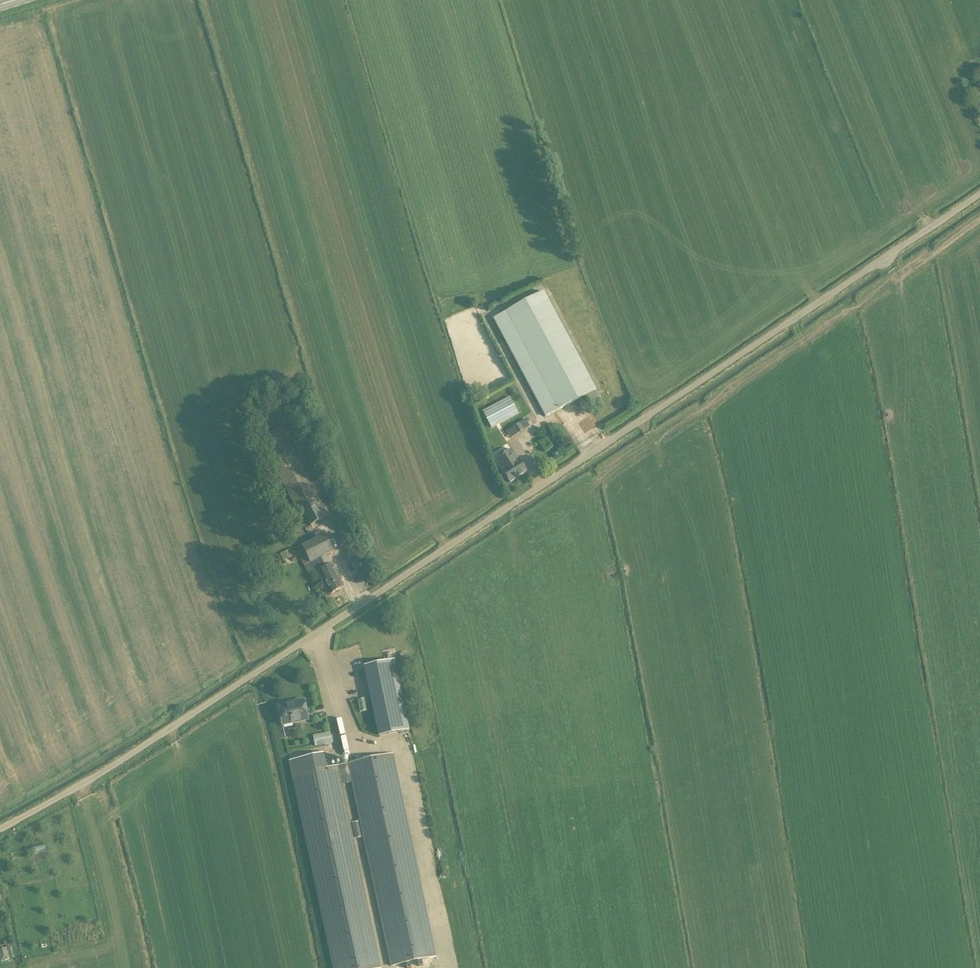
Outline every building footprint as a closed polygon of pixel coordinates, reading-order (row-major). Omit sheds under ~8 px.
[(544,292),(493,319),(545,417),(596,390),(544,292)] [(518,414),(510,397),(483,412),(491,428),(518,414)] [(522,432),(529,427),(525,420),(523,422),(506,433),(510,439),(522,432)] [(322,505),(282,427),(259,439),(300,517),(304,515),(310,526),(329,516),(323,504),(322,505)] [(526,472),(518,460),(511,449),(495,460),(502,471),(509,483),(526,472)] [(332,565),(330,566),(325,556),(333,552),(324,534),(301,546),(302,549),(296,552),(308,577),(319,571),(330,594),(343,587),(332,565)] [(345,553),(351,565),(364,559),(357,547),(345,553)] [(364,667),(379,736),(408,730),(393,661),(364,667)] [(282,725),(307,720),(303,700),(278,706),(282,725)] [(313,736),(315,746),(332,743),(330,733),(313,736)] [(288,760),(333,967),(380,967),(339,778),(351,775),(393,967),(436,958),(392,754),(327,769),(324,753),(288,760)] [(0,961),(10,959),(7,946),(0,948),(0,960),(0,961)]
